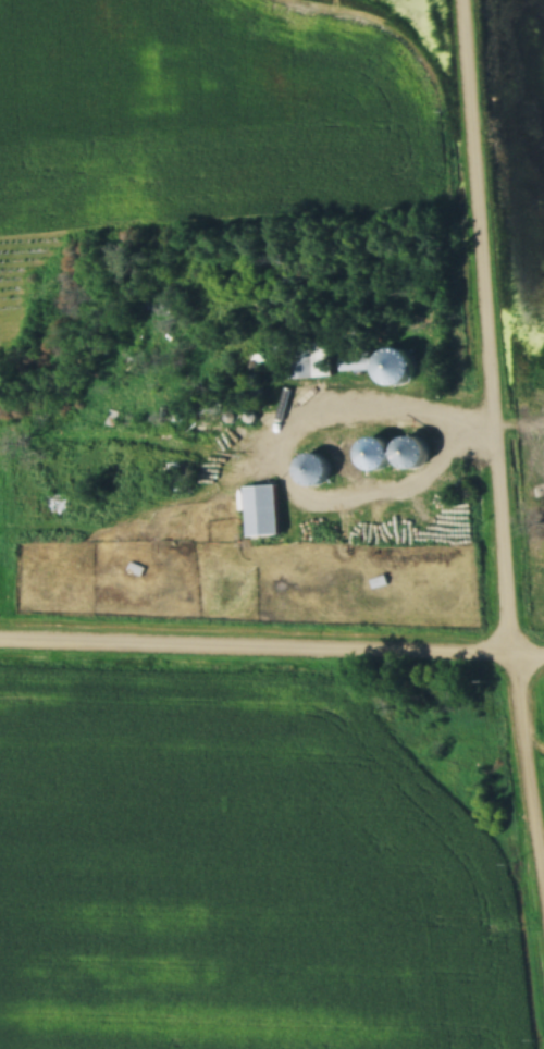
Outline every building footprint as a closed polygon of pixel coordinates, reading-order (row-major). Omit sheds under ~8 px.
[(409,364),(411,346),(383,344),(382,362),(409,364)] [(330,376),(330,346),(300,346),(300,376),(330,376)] [(341,370),(372,370),(372,352),(341,352),(341,370)] [(141,435),(141,422),(121,422),(121,435),(141,435)] [(367,468),(386,468),(386,438),(367,438),(367,468)] [(324,483),(324,454),(301,454),(301,483),(324,483)] [(246,486),(249,537),(281,534),(277,484),(246,486)]
